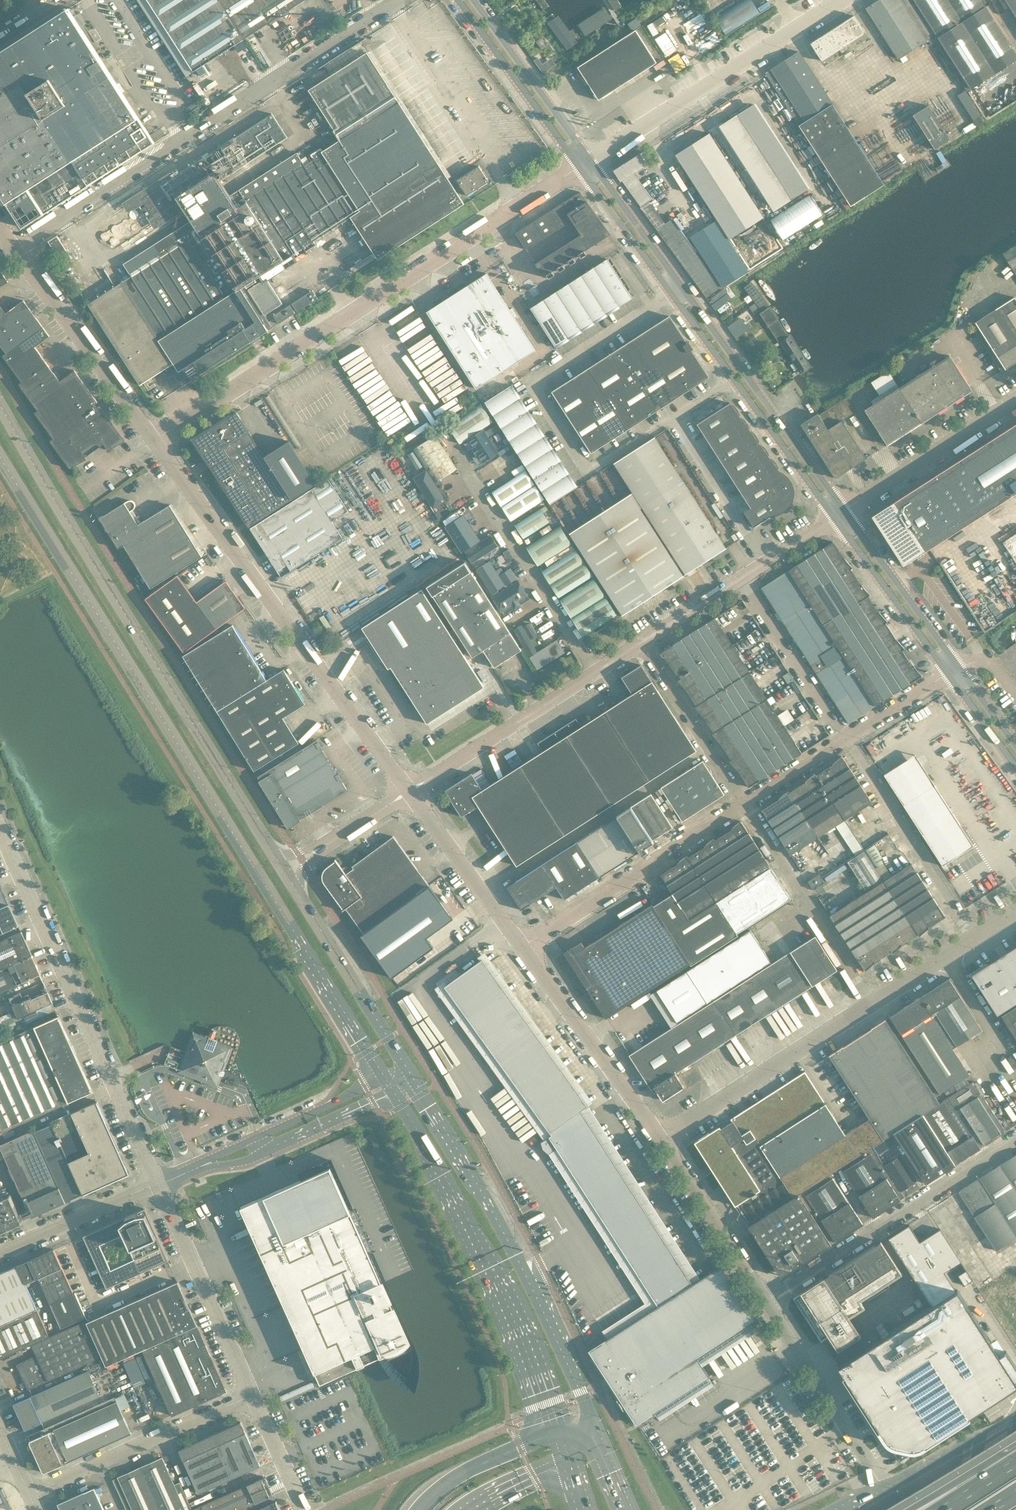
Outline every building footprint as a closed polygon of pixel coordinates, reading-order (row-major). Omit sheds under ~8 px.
[(193,72),(244,39),(219,0),(147,0),(193,72)] [(244,39),(305,0),(219,0),(244,39)] [(549,6),(545,0),(537,0),(544,9),(549,6)] [(703,40),(715,33),(694,0),(689,0),(682,4),(697,28),(696,29),(703,40)] [(715,18),(725,34),(759,12),(751,0),(742,0),(715,18)] [(932,36),(908,0),(878,0),(866,8),(898,58),(926,40),(932,36)] [(981,0),(908,0),(932,36),(967,91),(1015,59),(1015,54),(981,0)] [(1015,17),(1015,0),(1005,0),(1015,17)] [(585,34),(612,17),(604,5),(577,22),(585,34)] [(84,33),(68,8),(0,52),(0,191),(1,193),(0,194),(0,196),(5,204),(7,202),(23,227),(155,143),(84,33)] [(827,33),(810,44),(821,60),(839,49),(841,53),(846,50),(850,48),(847,44),(865,32),(854,16),(838,26),(838,27),(827,34),(827,33)] [(660,32),(665,43),(677,38),(672,27),(660,32)] [(635,30),(577,67),(594,94),(593,95),(595,98),(597,97),(598,100),(656,62),(635,30)] [(681,45),(666,44),(665,54),(681,54),(681,45)] [(831,102),(799,51),(771,69),(765,73),(797,123),(803,119),(803,120),(831,102)] [(538,57),(534,59),(539,66),(542,63),(538,57)] [(965,90),(957,95),(977,125),(984,120),(965,90)] [(850,206),(884,184),(832,104),(799,125),(850,206)] [(950,139),(928,105),(913,115),(934,149),(950,139)] [(804,191),(749,106),(723,123),(778,207),(804,191)] [(709,133),(675,155),(729,239),(763,217),(709,133)] [(640,154),(614,170),(641,207),(652,198),(634,173),(647,165),(640,154)] [(480,165),(457,179),(467,195),(490,181),(480,165)] [(580,191),(516,233),(526,250),(566,224),(567,226),(573,222),(581,234),(579,235),(577,232),(532,260),(543,277),(546,275),(548,278),(553,275),(552,271),(556,268),(559,271),(564,268),(562,265),(567,261),(569,265),(575,261),(573,258),(578,254),(580,258),(586,254),(584,251),(610,234),(587,201),(586,201),(580,191)] [(763,217),(729,239),(749,269),(782,247),(763,217)] [(723,289),(672,219),(657,229),(708,299),(723,289)] [(715,219),(690,235),(723,286),(748,269),(715,219)] [(48,241),(63,264),(72,258),(57,235),(48,241)] [(1003,254),(1008,261),(1015,274),(1015,245),(1003,254)] [(555,347),(619,306),(632,298),(607,259),(530,308),(555,347)] [(0,270),(0,287),(8,282),(0,270)] [(448,298),(444,301),(445,303),(437,308),(436,305),(426,311),(476,388),(536,350),(486,273),(468,285),(470,287),(449,300),(448,298)] [(759,306),(766,301),(751,280),(744,285),(759,306)] [(292,303),(297,312),(318,298),(313,290),(292,303)] [(714,303),(724,296),(720,291),(711,298),(714,303)] [(971,325),(1000,371),(1005,368),(1005,369),(1006,368),(1015,362),(1015,300),(1015,298),(1014,297),(971,325)] [(35,346),(50,336),(24,300),(6,313),(0,305),(0,345),(6,353),(3,355),(22,381),(19,384),(38,410),(81,379),(74,370),(60,381),(35,346)] [(786,333),(788,332),(769,304),(760,310),(779,338),(786,333)] [(278,323),(295,313),(290,305),(273,315),(278,323)] [(591,453),(702,381),(708,377),(691,350),(693,348),(691,345),(689,341),(687,343),(669,316),(663,320),(662,320),(551,391),(591,453)] [(779,338),(800,370),(807,365),(786,333),(779,338)] [(761,349),(751,356),(755,362),(765,356),(761,349)] [(776,359),(771,353),(756,364),(760,370),(776,359)] [(920,423),(972,390),(950,355),(899,387),(897,384),(871,400),(873,404),(864,409),(886,444),(913,427),(910,424),(918,419),(920,423)] [(820,395),(827,389),(810,366),(802,372),(820,395)] [(769,371),(763,375),(774,389),(779,385),(769,371)] [(126,441),(100,405),(98,406),(96,403),(98,402),(81,379),(38,410),(34,412),(53,438),(50,441),(70,468),(87,459),(85,457),(104,443),(108,450),(126,441)] [(576,487),(552,448),(511,385),(485,402),(550,504),(576,487)] [(842,420),(855,412),(845,397),(818,415),(817,413),(801,424),(835,478),(866,458),(842,420)] [(779,470),(770,458),(730,402),(697,424),(750,508),(744,512),(753,527),(771,515),(773,515),(774,515),(776,515),(778,514),(780,514),(781,513),(783,512),(784,511),(785,510),(787,508),(788,507),(790,505),(791,504),(792,502),(792,501),(793,500),(793,498),(794,496),(794,494),(794,492),(794,491),(794,489),(794,487),(793,485),(792,483),(791,481),(790,479),(789,477),(787,476),(786,475),(785,473),(783,472),(782,472),(779,470)] [(482,403),(449,423),(461,442),(494,422),(482,403)] [(228,418),(193,440),(206,459),(211,466),(249,526),(299,494),(316,483),(289,440),(265,456),(236,412),(231,416),(232,417),(229,419),(228,418)] [(461,442),(459,443),(477,471),(512,449),(494,421),(494,422),(461,442)] [(1015,493),(1015,423),(870,517),(902,566),(1015,493)] [(456,468),(435,435),(413,449),(434,483),(456,468)] [(726,548),(654,437),(614,463),(685,574),(726,548)] [(525,470),(526,470),(519,460),(484,482),(491,492),(496,489),(525,470)] [(502,499),(531,480),(525,470),(496,489),(502,499)] [(348,510),(328,478),(250,528),(281,577),(342,537),(332,521),(348,510)] [(510,520),(543,498),(531,480),(498,501),(510,520)] [(475,498),(439,522),(459,552),(495,529),(475,498)] [(130,511),(133,509),(134,508),(135,507),(135,506),(135,505),(135,504),(135,503),(134,502),(133,501),(132,501),(132,500),(131,500),(130,500),(129,500),(128,500),(127,501),(103,516),(102,515),(98,517),(101,521),(102,521),(105,526),(105,527),(105,529),(106,530),(107,531),(108,532),(119,548),(124,545),(150,588),(202,556),(170,504),(138,524),(130,511)] [(523,538),(549,521),(540,508),(515,525),(523,538)] [(643,513),(582,552),(622,615),(683,575),(643,513)] [(537,565),(571,544),(559,525),(525,546),(537,565)] [(459,552),(465,561),(470,570),(506,546),(495,529),(459,552)] [(1007,540),(1012,549),(1015,548),(1013,545),(1015,543),(1015,542),(1013,536),(1007,540)] [(832,542),(761,588),(768,599),(772,604),(786,626),(790,633),(803,652),(806,658),(811,665),(816,673),(820,679),(824,685),(837,706),(841,712),(848,723),(875,705),(876,705),(909,683),(909,684),(910,684),(910,683),(917,678),(921,675),(913,665),(912,666),(902,649),(904,648),(896,638),(895,639),(884,623),(887,621),(879,611),(877,612),(868,596),(870,594),(863,585),(862,585),(861,585),(857,579),(851,569),(853,568),(845,558),(844,559),(840,552),(833,542),(833,541),(832,541),(832,542)] [(506,546),(470,570),(488,598),(525,575),(506,546)] [(592,575),(578,553),(575,549),(541,571),(558,597),(592,575)] [(521,650),(508,629),(488,598),(470,570),(465,561),(427,586),(472,657),(483,650),(494,667),(521,650)] [(245,607),(226,580),(197,601),(177,575),(145,598),(184,652),(216,628),(245,607)] [(525,575),(488,598),(508,629),(544,606),(525,575)] [(617,615),(594,578),(559,600),(583,637),(617,615)] [(326,627),(339,627),(339,593),(316,593),(316,588),(317,588),(317,580),(308,580),(308,581),(300,581),(300,614),(326,614),(326,627)] [(422,589),(362,627),(388,669),(391,667),(427,723),(484,687),(422,589)] [(521,650),(535,671),(566,651),(571,646),(544,606),(508,629),(521,650)] [(767,698),(715,617),(673,644),(662,651),(660,653),(668,662),(670,662),(680,678),(677,680),(685,690),(687,689),(697,705),(695,707),(703,716),(704,716),(714,732),(712,734),(720,743),(721,743),(732,759),(729,761),(737,770),(739,770),(749,785),(748,786),(749,787),(750,786),(801,753),(802,753),(795,742),(773,708),(767,698)] [(232,624),(185,654),(183,655),(217,710),(266,679),(232,624)] [(478,806),(516,865),(696,750),(641,664),(621,677),(632,694),(581,726),(576,718),(537,742),(543,751),(482,789),(472,773),(444,790),(461,816),(478,806)] [(283,669),(266,679),(217,710),(254,770),(299,743),(283,717),(305,703),(283,669)] [(774,702),(801,691),(797,682),(770,693),(774,702)] [(788,708),(779,714),(785,724),(794,718),(788,708)] [(316,740),(257,776),(260,780),(259,781),(288,828),(301,820),(300,819),(347,790),(316,740)] [(779,800),(762,811),(790,853),(789,854),(872,802),(871,801),(870,801),(841,756),(832,765),(833,766),(817,776),(814,774),(805,782),(805,783),(790,793),(787,791),(778,800),(779,800)] [(703,760),(661,787),(660,787),(682,821),(724,794),(720,787),(703,760)] [(974,846),(934,785),(903,805),(942,866),(974,846)] [(672,827),(651,793),(631,806),(652,839),(652,840),(672,827)] [(648,851),(643,844),(652,839),(631,806),(617,816),(577,841),(600,876),(639,851),(642,855),(648,851)] [(853,853),(862,849),(847,819),(838,823),(853,853)] [(677,865),(661,875),(689,919),(770,867),(769,866),(769,867),(742,823),(740,821),(730,829),(731,830),(715,840),(713,838),(703,846),(704,847),(688,857),(686,855),(676,864),(677,865)] [(453,918),(429,885),(393,836),(352,866),(354,868),(346,873),(335,859),(335,860),(327,866),(324,869),(323,872),(322,876),(322,880),(324,883),(343,909),(342,910),(343,910),(346,908),(371,943),(369,944),(368,944),(392,977),(433,947),(426,937),(453,918)] [(577,841),(542,864),(556,886),(564,899),(600,877),(600,876),(577,841)] [(874,844),(865,850),(876,867),(885,862),(874,844)] [(928,927),(944,917),(944,918),(946,916),(945,916),(912,865),(912,864),(892,876),(884,864),(876,868),(864,851),(848,861),(867,892),(829,916),(830,917),(864,969),(865,970),(875,962),(874,961),(890,951),(893,954),(902,946),(901,944),(917,934),(919,936),(929,928),(928,927)] [(542,864),(506,886),(521,909),(556,886),(542,864)] [(770,867),(689,919),(669,931),(690,964),(691,965),(738,935),(736,933),(791,898),(770,867)] [(819,874),(807,881),(812,889),(824,882),(819,874)] [(0,886),(0,908),(8,904),(5,897),(6,897),(1,886),(0,886)] [(0,908),(0,934),(18,926),(8,904),(0,908)] [(563,952),(563,953),(584,984),(589,992),(605,1018),(690,964),(669,931),(651,904),(584,947),(581,941),(563,952)] [(677,1022),(771,961),(750,930),(656,990),(677,1022)] [(32,956),(21,931),(0,941),(0,970),(32,956)] [(675,1073),(777,1007),(837,969),(815,936),(629,1055),(651,1089),(654,1087),(662,1100),(684,1087),(675,1073)] [(971,974),(997,1015),(1015,1002),(1015,946),(971,974)] [(32,956),(0,970),(0,992),(40,974),(32,956)] [(447,985),(445,986),(551,1134),(541,1142),(543,1149),(548,1153),(557,1148),(658,1305),(604,1340),(607,1344),(591,1355),(636,1424),(652,1413),(709,1376),(702,1366),(697,1358),(755,1320),(754,1318),(746,1307),(743,1301),(733,1285),(730,1280),(722,1268),(720,1266),(716,1268),(692,1284),(581,1110),(587,1106),(579,1093),(482,959),(480,960),(447,985)] [(406,980),(401,972),(395,976),(400,984),(406,980)] [(953,1048),(982,1030),(949,978),(923,995),(924,995),(920,998),(919,997),(890,1016),(890,1017),(886,1019),(935,1097),(953,1085),(965,1077),(969,1074),(953,1048)] [(37,1010),(52,1003),(47,992),(31,999),(31,997),(30,998),(26,990),(9,997),(13,1005),(12,1005),(18,1018),(24,1015),(26,1020),(39,1014),(37,1010)] [(1001,1016),(1015,1039),(1015,1007),(1001,1016)] [(59,1015),(0,1041),(0,1132),(92,1091),(59,1015)] [(939,1103),(935,1097),(886,1019),(885,1019),(829,1055),(869,1118),(845,1134),(850,1143),(852,1142),(853,1143),(851,1144),(857,1153),(858,1152),(859,1153),(858,1154),(858,1155),(860,1154),(873,1146),(892,1134),(893,1133),(911,1121),(922,1114),(939,1103)] [(225,1062),(230,1048),(216,1043),(217,1040),(209,1037),(208,1041),(194,1036),(181,1070),(182,1070),(181,1072),(185,1073),(186,1072),(200,1077),(199,1079),(204,1080),(205,1079),(216,1083),(219,1074),(221,1075),(223,1071),(221,1070),(224,1061),(225,1062)] [(857,1153),(851,1144),(853,1143),(852,1142),(850,1143),(845,1134),(805,1071),(730,1119),(732,1121),(721,1128),(719,1126),(694,1142),(713,1172),(735,1205),(737,1204),(749,1222),(747,1223),(748,1226),(798,1193),(830,1173),(840,1167),(858,1155),(858,1154),(859,1153),(858,1152),(857,1153)] [(956,1110),(981,1094),(973,1082),(969,1084),(965,1077),(953,1085),(958,1091),(948,1097),(956,1110)] [(946,1095),(955,1090),(952,1086),(944,1091),(946,1095)] [(1005,1131),(981,1094),(956,1110),(973,1136),(980,1148),(985,1144),(985,1145),(1001,1135),(1000,1135),(1005,1131)] [(973,1136),(956,1110),(948,1097),(939,1103),(922,1114),(955,1164),(961,1160),(975,1152),(980,1148),(973,1136)] [(119,1150),(97,1101),(97,1100),(50,1121),(52,1126),(83,1194),(129,1173),(123,1160),(119,1150)] [(955,1164),(922,1114),(911,1121),(893,1133),(925,1183),(955,1164)] [(83,1194),(52,1126),(35,1133),(49,1164),(65,1201),(83,1194)] [(35,1133),(33,1129),(0,1144),(0,1146),(28,1210),(19,1214),(22,1219),(31,1215),(31,1217),(65,1202),(65,1201),(49,1164),(35,1133)] [(904,1196),(885,1165),(878,1155),(892,1146),(893,1147),(898,1143),(892,1134),(873,1146),(860,1154),(858,1155),(840,1167),(873,1217),(900,1199),(904,1196)] [(958,1191),(995,1251),(1015,1237),(1015,1154),(958,1191)] [(885,1165),(904,1196),(920,1187),(900,1155),(885,1165)] [(303,1179),(240,1207),(284,1305),(304,1348),(314,1372),(320,1384),(357,1367),(365,1364),(366,1364),(363,1357),(377,1351),(380,1357),(385,1355),(409,1344),(392,1307),(390,1302),(369,1254),(360,1235),(361,1235),(361,1234),(361,1233),(362,1233),(362,1232),(362,1231),(361,1231),(361,1230),(360,1229),(359,1229),(358,1228),(357,1228),(330,1167),(303,1179)] [(863,1224),(830,1173),(798,1193),(830,1243),(835,1241),(863,1224)] [(1,1230),(2,1230),(22,1221),(22,1219),(19,1214),(10,1193),(0,1198),(0,1227),(1,1230)] [(798,1193),(748,1226),(781,1276),(785,1274),(831,1244),(830,1243),(798,1193)] [(168,1260),(145,1208),(83,1236),(106,1288),(168,1260)] [(909,1225),(888,1238),(910,1271),(909,1272),(919,1287),(944,1272),(961,1262),(940,1228),(920,1241),(909,1225)] [(823,1278),(793,1297),(821,1340),(829,1335),(838,1349),(860,1335),(848,1317),(864,1307),(860,1300),(901,1274),(880,1241),(879,1241),(880,1242),(874,1245),(828,1274),(828,1275),(823,1278)] [(73,1293),(54,1249),(30,1259),(30,1260),(17,1265),(25,1284),(38,1278),(50,1304),(73,1293)] [(0,1273),(0,1325),(36,1309),(25,1284),(17,1265),(0,1273)] [(966,1270),(958,1275),(964,1285),(973,1280),(966,1270)] [(226,1390),(177,1281),(86,1322),(102,1357),(106,1366),(142,1349),(172,1415),(226,1390)] [(839,1366),(838,1366),(878,1428),(885,1440),(886,1439),(899,1460),(1015,1385),(1015,1382),(1011,1374),(1015,1371),(1008,1360),(1003,1363),(956,1289),(888,1333),(882,1337),(839,1366)] [(923,1304),(919,1298),(914,1301),(918,1307),(923,1304)] [(102,1357),(86,1322),(85,1320),(82,1313),(80,1314),(77,1307),(71,1310),(74,1317),(66,1320),(69,1327),(49,1336),(31,1344),(36,1355),(16,1364),(28,1390),(102,1357)] [(0,1325),(0,1358),(31,1344),(49,1336),(36,1309),(0,1325)] [(881,1322),(875,1326),(882,1337),(888,1333),(881,1322)] [(137,1356),(125,1361),(134,1386),(146,1382),(137,1356)] [(88,1370),(13,1404),(25,1429),(99,1396),(88,1370)] [(115,1397),(28,1435),(30,1440),(44,1472),(131,1433),(115,1397)] [(260,1465),(240,1421),(179,1449),(198,1493),(260,1465)] [(153,1461),(118,1476),(118,1477),(113,1479),(127,1509),(192,1509),(179,1482),(174,1484),(162,1457),(153,1461)] [(192,1509),(239,1509),(273,1495),(273,1494),(271,1494),(264,1478),(265,1477),(265,1476),(201,1505),(192,1509)] [(94,1488),(94,1487),(84,1492),(84,1491),(58,1503),(61,1509),(104,1509),(94,1488)] [(257,1509),(280,1509),(276,1501),(260,1508),(261,1509),(257,1509)]
